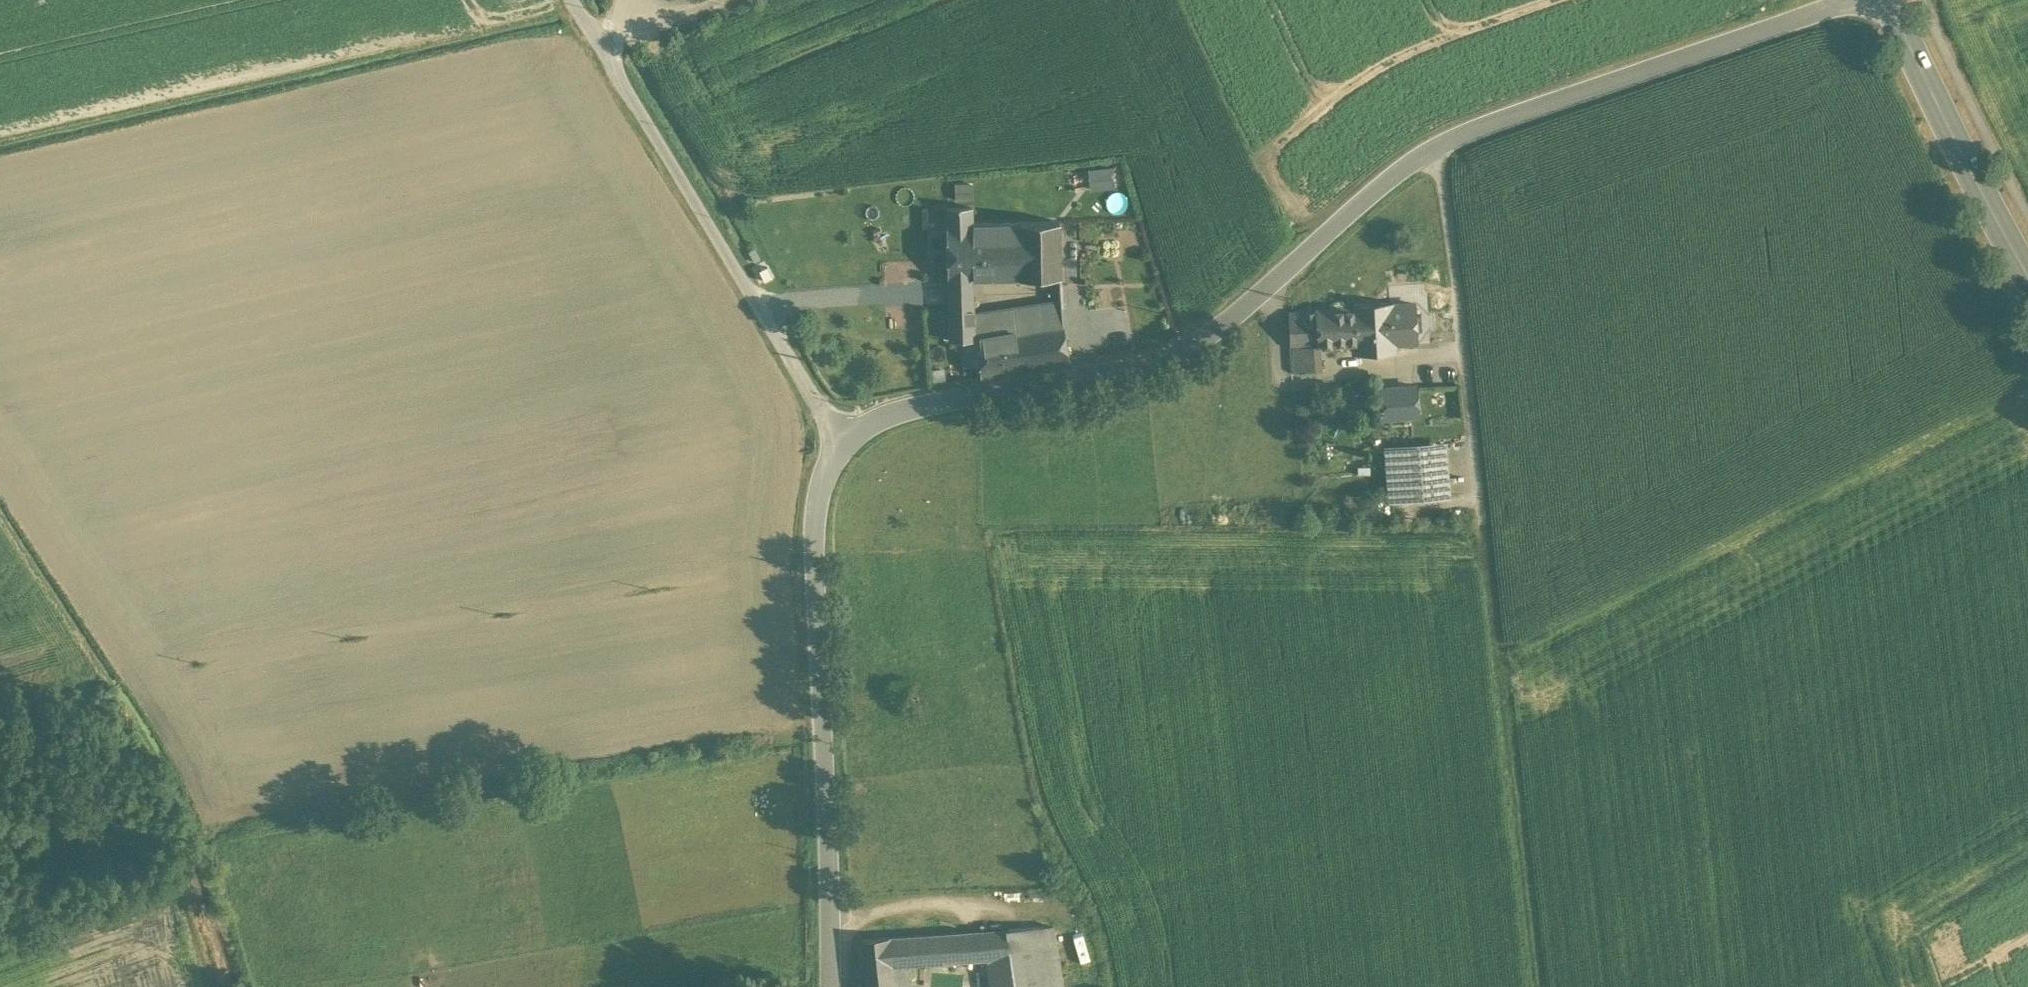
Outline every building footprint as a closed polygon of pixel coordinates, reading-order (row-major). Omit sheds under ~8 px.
[(1087,166),(1088,188),(1111,186),(1110,165),(1087,166)] [(1021,278),(1019,224),(971,226),(970,211),(949,212),(949,280),(972,279),(1021,278)] [(1060,223),(1019,224),(1021,278),(1061,276),(1060,223)] [(767,265),(759,270),(765,281),(773,277),(767,265)] [(973,317),(972,279),(949,280),(949,341),(974,341),(974,339),(973,317)] [(1062,303),(973,317),(974,339),(975,338),(982,378),(1070,365),(1064,324),(1062,303)] [(1390,306),(1358,309),(1358,310),(1360,344),(1360,352),(1393,350),(1390,306)] [(1360,344),(1358,310),(1292,312),(1293,347),(1320,346),(1360,344)] [(1320,346),(1293,347),(1294,372),(1321,370),(1320,346)] [(1396,385),(1382,386),(1384,410),(1399,409),(1396,385)] [(1440,444),(1387,447),(1390,496),(1424,493),(1424,498),(1444,496),(1440,444)] [(977,931),(979,960),(992,959),(994,986),(1063,986),(1053,925),(977,931)] [(911,986),(910,963),(965,961),(963,931),(865,938),(869,986),(898,986),(911,986)] [(977,931),(963,931),(965,961),(979,960),(977,931)]
